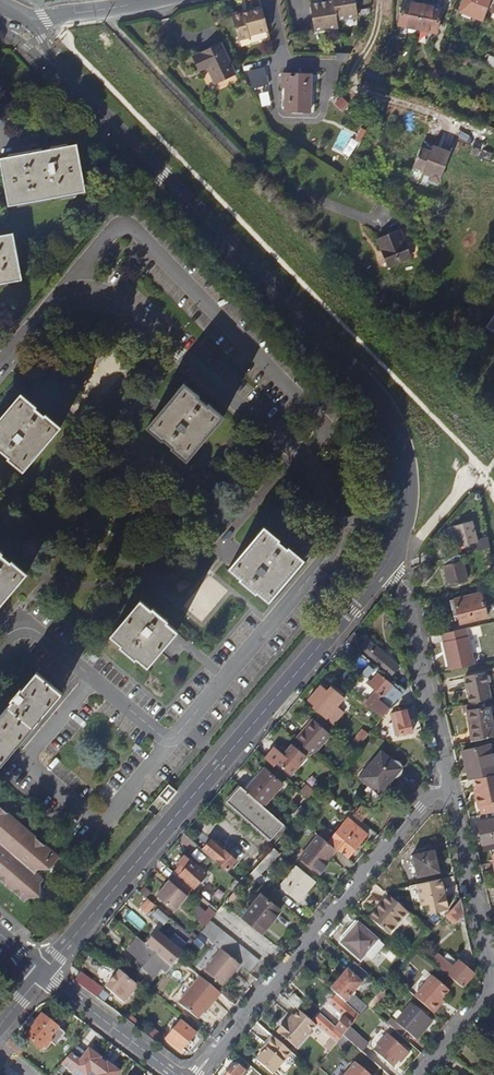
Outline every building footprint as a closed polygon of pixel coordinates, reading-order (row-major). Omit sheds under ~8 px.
[(310,5),(315,32),(338,28),(337,21),(358,17),(356,0),(334,0),(334,1),(330,2),(310,5)] [(491,0),(464,0),(460,10),(484,18),(490,1),(491,0)] [(418,29),(422,5),(404,1),(399,25),(418,29)] [(422,5),(418,29),(436,32),(441,9),(422,5)] [(268,30),(263,8),(244,13),(244,11),(232,14),(239,40),(250,37),(250,35),(268,30)] [(211,71),(229,62),(215,32),(189,45),(195,58),(203,55),(211,71)] [(469,58),(443,48),(441,56),(466,65),(469,58)] [(367,75),(378,83),(384,74),(372,66),(367,75)] [(208,68),(202,71),(210,88),(216,85),(208,68)] [(286,88),(286,111),(310,111),(310,75),(286,74),(286,88)] [(253,86),(269,84),(268,76),(253,77),(253,86)] [(333,149),(353,157),(363,133),(343,125),(333,149)] [(8,206),(85,192),(77,145),(0,159),(0,160),(8,206)] [(431,151),(420,147),(413,166),(423,170),(422,173),(430,176),(428,181),(438,185),(451,152),(440,148),(439,151),(432,148),(431,151)] [(385,263),(407,255),(397,227),(375,236),(385,263)] [(22,280),(13,233),(0,235),(0,284),(22,280)] [(199,396),(184,383),(147,427),(163,440),(164,439),(172,446),(171,448),(187,461),(224,417),(209,403),(207,405),(198,397),(199,396)] [(61,427),(45,414),(44,415),(35,408),(36,406),(21,393),(0,418),(0,450),(1,449),(9,456),(8,458),(24,471),(61,427)] [(478,551),(491,548),(489,537),(476,541),(471,521),(453,526),(458,547),(476,543),(478,551)] [(279,539),(263,526),(229,567),(241,577),(239,578),(257,593),(258,591),(269,601),(303,559),(288,546),(286,548),(277,540),(279,539)] [(0,551),(0,605),(27,573),(11,560),(10,562),(1,554),(2,553),(0,551)] [(449,585),(467,580),(465,574),(462,561),(444,566),(449,585)] [(460,624),(487,617),(481,593),(454,599),(460,624)] [(151,609),(140,600),(111,635),(121,644),(120,646),(136,659),(137,657),(148,667),(178,631),(167,622),(168,620),(152,607),(151,609)] [(467,628),(442,633),(450,670),(475,664),(467,628)] [(354,633),(347,641),(390,677),(399,667),(366,639),(364,641),(354,633)] [(62,693),(36,672),(22,689),(20,688),(11,700),(12,701),(0,715),(0,766),(8,756),(42,716),(62,693)] [(468,704),(479,702),(486,700),(487,700),(481,673),(462,678),(468,704)] [(363,701),(382,718),(386,713),(402,693),(394,687),(392,690),(383,682),(368,701),(365,699),(363,701)] [(325,718),(326,718),(343,698),(330,687),(326,691),(320,686),(308,700),(314,706),(313,707),(325,718)] [(486,700),(479,702),(481,709),(488,707),(486,700)] [(460,706),(462,713),(466,712),(473,741),(493,736),(488,707),(481,709),(479,702),(468,704),(460,706)] [(392,736),(412,732),(410,720),(409,720),(406,709),(391,713),(393,722),(390,722),(392,736)] [(295,739),(313,754),(330,734),(312,719),(295,739)] [(355,750),(359,746),(344,733),(340,737),(355,750)] [(335,755),(342,747),(336,741),(321,758),(332,768),(339,759),(335,755)] [(265,758),(274,767),(277,763),(295,778),(310,759),(292,744),(284,755),(274,747),(265,758)] [(475,778),(479,777),(493,774),(493,765),(490,745),(463,751),(470,779),(475,778)] [(361,777),(380,793),(400,768),(381,752),(361,777)] [(246,791),(263,806),(282,784),(265,769),(246,791)] [(475,778),(478,793),(475,794),(477,807),(479,806),(493,803),(493,774),(479,777),(475,778)] [(177,791),(176,790),(169,784),(159,796),(167,803),(177,791)] [(302,791),(313,801),(318,795),(307,785),(302,791)] [(246,791),(240,786),(227,802),(274,843),(288,827),(263,806),(246,791)] [(493,811),(493,803),(479,806),(481,814),(493,811)] [(27,900),(31,896),(42,896),(41,883),(45,879),(37,872),(41,868),(51,867),(60,857),(0,805),(0,877),(27,900)] [(353,815),(361,821),(368,812),(360,806),(353,815)] [(493,848),(493,830),(492,831),(488,816),(477,819),(485,851),(493,848)] [(320,836),(336,849),(348,859),(360,844),(359,843),(365,835),(348,820),(332,838),(324,831),(320,836)] [(320,836),(319,835),(301,857),(320,873),(328,863),(325,862),(336,849),(320,836)] [(202,850),(227,871),(236,860),(224,850),(211,840),(202,850)] [(273,848),(254,869),(261,874),(279,852),(273,848)] [(412,854),(417,876),(439,871),(434,849),(412,854)] [(194,888),(207,874),(185,855),(178,863),(181,865),(176,871),(194,888)] [(308,875),(297,866),(280,887),(298,901),(315,881),(308,875)] [(250,874),(261,884),(265,878),(261,874),(254,869),(250,874)] [(185,893),(190,887),(177,876),(172,882),(170,880),(157,895),(174,911),(187,895),(185,893)] [(448,909),(441,878),(409,885),(414,907),(430,903),(432,912),(448,909)] [(241,885),(242,884),(236,879),(230,887),(235,891),(241,885)] [(253,927),(261,934),(268,926),(270,928),(276,920),(274,918),(280,910),(261,894),(242,918),(253,927)] [(408,912),(388,895),(369,917),(389,934),(408,912)] [(155,904),(148,898),(141,907),(147,913),(155,904)] [(463,913),(460,898),(444,916),(444,917),(452,925),(463,913)] [(213,918),(216,914),(209,908),(206,912),(213,918)] [(448,912),(448,909),(432,912),(435,927),(448,912)] [(206,926),(213,918),(206,912),(198,921),(205,926),(206,926)] [(201,933),(206,937),(221,949),(241,965),(244,968),(250,973),(259,961),(211,921),(201,933)] [(360,960),(377,941),(358,924),(341,943),(360,960)] [(165,961),(167,963),(172,967),(179,959),(180,958),(184,953),(158,931),(146,945),(165,961)] [(206,937),(201,934),(192,946),(197,948),(206,937)] [(146,945),(138,938),(128,950),(136,957),(138,955),(147,962),(142,969),(144,971),(137,979),(147,987),(167,963),(165,961),(146,945)] [(241,965),(221,949),(204,970),(222,986),(233,972),(235,973),(241,965)] [(448,953),(442,959),(452,968),(458,962),(448,953)] [(435,964),(462,988),(474,974),(458,961),(458,962),(452,968),(442,959),(440,958),(435,964)] [(331,989),(357,1012),(360,1015),(366,1008),(352,995),(368,974),(361,968),(354,962),(331,989)] [(138,986),(121,971),(107,987),(124,1002),(138,986)] [(86,989),(97,997),(103,989),(81,972),(75,981),(86,989)] [(415,997),(433,1013),(439,1006),(437,1004),(440,999),(448,990),(432,976),(415,997)] [(224,997),(211,986),(194,1007),(208,1018),(224,997)] [(368,1006),(373,1011),(386,995),(381,991),(380,992),(368,1006)] [(297,1009),(298,1010),(304,1003),(294,995),(288,1001),(297,1009)] [(397,1032),(405,1039),(410,1034),(416,1039),(432,1020),(412,1004),(396,1022),(402,1027),(397,1032)] [(307,1017),(299,1011),(288,1024),(286,1022),(278,1031),(280,1033),(291,1043),(296,1047),(315,1025),(311,1020),(307,1017)] [(339,1040),(343,1035),(349,1028),(359,1016),(360,1015),(357,1012),(349,1021),(344,1017),(333,1030),(329,1028),(324,1033),(336,1043),(339,1040)] [(41,1049),(58,1027),(43,1015),(26,1036),(41,1049)] [(181,1021),(166,1039),(181,1051),(191,1039),(196,1034),(181,1021)] [(392,1067),(406,1051),(388,1035),(374,1051),(370,1047),(364,1054),(366,1056),(378,1066),(383,1059),(392,1067)] [(25,1046),(13,1036),(6,1043),(19,1054),(25,1046)] [(273,1036),(266,1044),(266,1048),(256,1060),(272,1074),(276,1070),(282,1074),(283,1074),(298,1058),(273,1036)] [(61,1064),(72,1072),(76,1067),(85,1074),(88,1074),(91,1071),(100,1059),(101,1058),(89,1049),(80,1060),(71,1052),(61,1064)] [(120,1072),(107,1063),(106,1064),(100,1059),(91,1071),(96,1074),(117,1074),(120,1072)] [(355,1062),(344,1074),(370,1074),(355,1062)] [(246,1073),(236,1064),(227,1074),(245,1074),(246,1073)]
